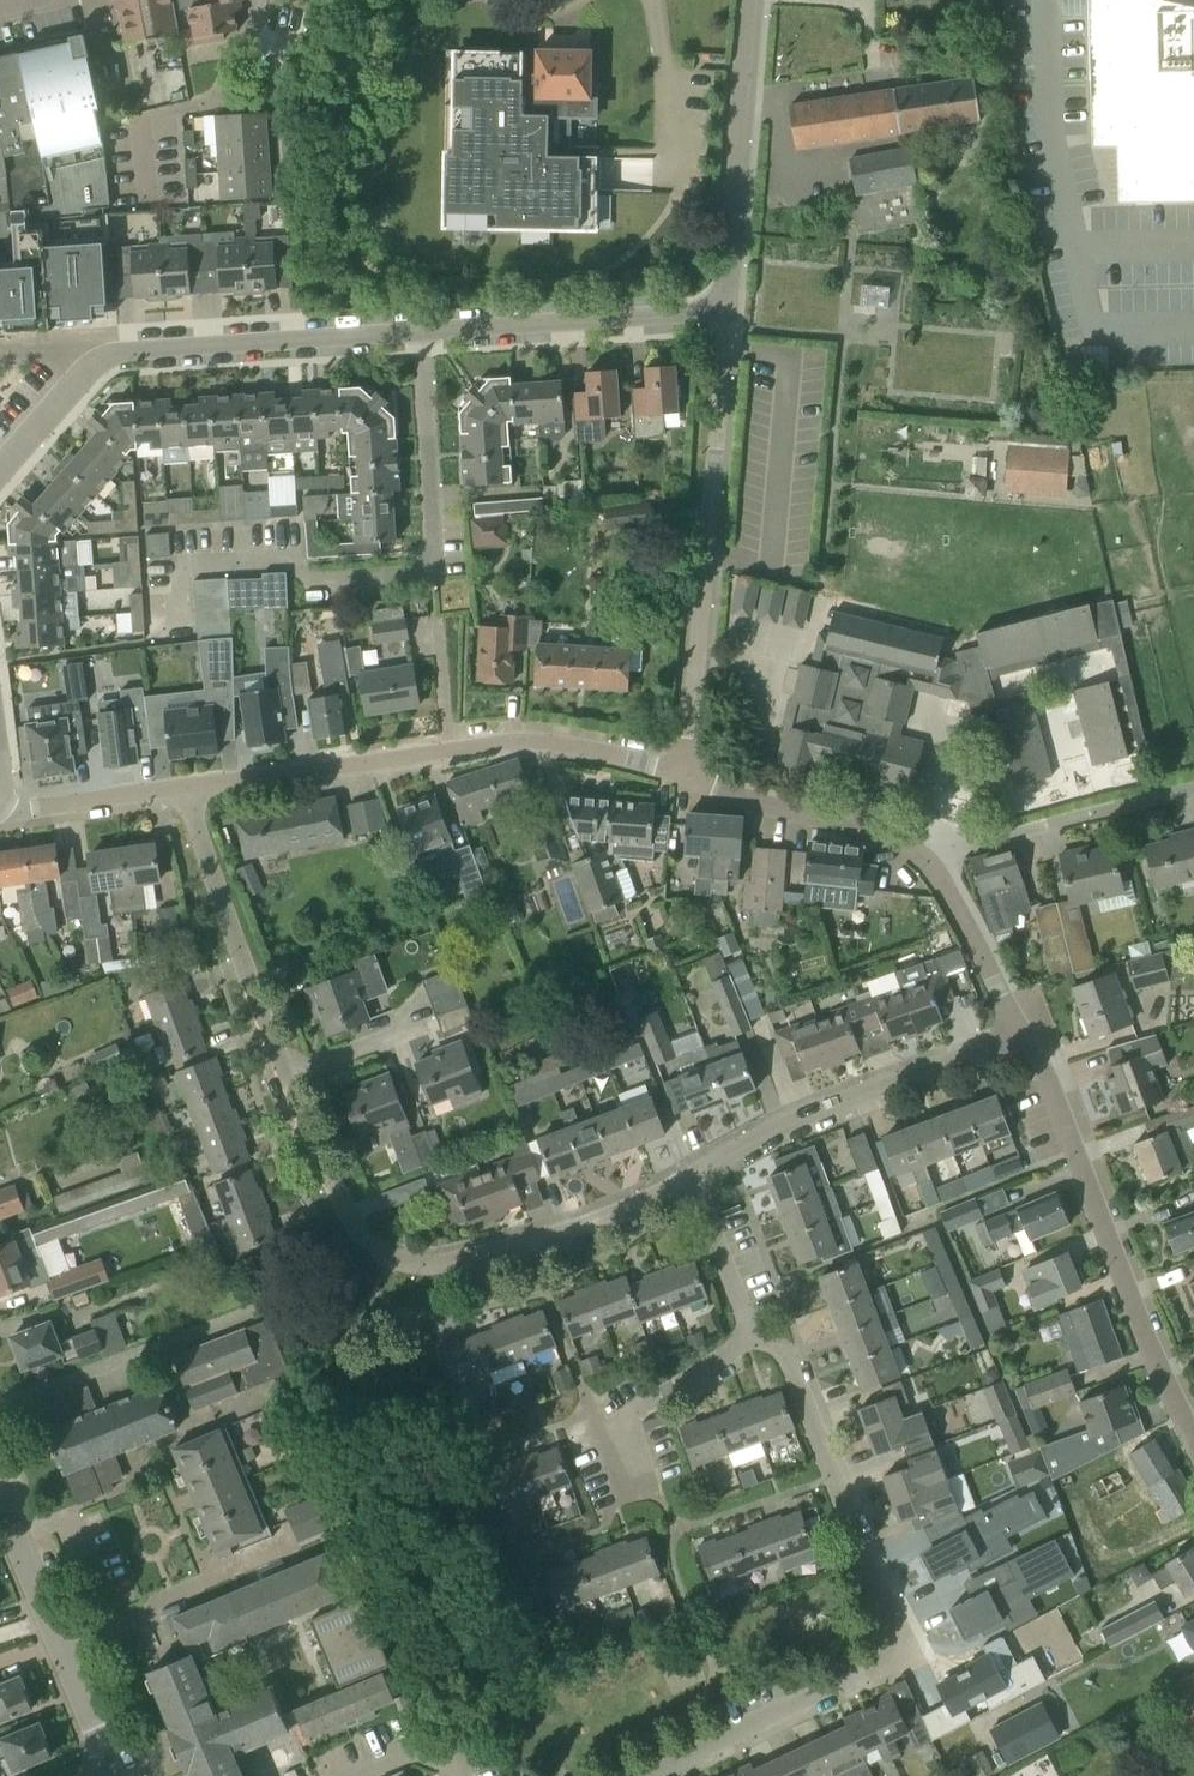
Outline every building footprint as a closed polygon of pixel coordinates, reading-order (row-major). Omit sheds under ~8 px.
[(115,8),(124,7),(130,42),(126,43),(127,44),(178,35),(174,12),(172,0),(114,0),(115,8)] [(180,10),(188,8),(191,28),(184,30),(187,46),(225,39),(224,33),(237,31),(234,12),(228,13),(226,3),(243,0),(178,0),(180,10)] [(964,10),(987,11),(987,0),(964,0),(964,10)] [(1092,148),(1116,147),(1118,204),(1193,201),(1193,0),(1087,0),(1092,148)] [(61,217),(61,219),(108,215),(111,214),(105,154),(104,145),(95,109),(100,107),(84,39),(83,34),(70,37),(71,42),(19,54),(38,139),(47,194),(48,203),(36,206),(38,220),(40,220),(40,219),(61,217)] [(445,50),(442,230),(598,233),(599,191),(599,157),(549,156),(549,147),(549,145),(550,119),(600,120),(601,81),(591,81),(591,51),(537,50),(537,74),(524,74),(524,51),(445,50)] [(36,206),(48,203),(47,194),(38,139),(19,54),(0,58),(0,137),(6,163),(11,210),(36,206)] [(790,106),(796,149),(981,120),(974,77),(790,106)] [(989,104),(990,119),(1002,118),(1001,103),(989,104)] [(205,145),(210,145),(268,141),(267,138),(266,138),(265,132),(267,132),(266,112),(203,117),(205,145)] [(183,131),(184,147),(195,146),(193,130),(183,131)] [(11,210),(6,163),(0,137),(0,253),(16,252),(14,239),(11,210)] [(218,155),(219,173),(270,169),(269,166),(267,166),(267,160),(269,160),(268,141),(210,145),(211,156),(218,155)] [(986,148),(989,165),(1003,162),(1001,146),(986,148)] [(848,159),(855,195),(917,184),(911,147),(848,159)] [(185,159),(186,175),(197,175),(195,158),(185,159)] [(270,169),(219,173),(221,200),(271,197),(270,177),(268,177),(268,171),(270,171),(270,169)] [(197,175),(186,175),(187,189),(198,188),(197,175)] [(258,202),(243,203),(244,218),(259,217),(258,202)] [(34,331),(50,330),(50,323),(109,319),(107,303),(116,302),(111,241),(103,241),(44,246),(42,228),(18,230),(21,260),(0,262),(0,339),(7,339),(7,334),(34,331)] [(254,237),(247,238),(250,294),(263,293),(263,289),(277,288),(276,266),(291,265),(288,235),(272,237),(272,241),(255,242),(254,237)] [(217,240),(203,241),(205,271),(219,270),(220,292),(234,292),(234,295),(250,294),(247,238),(235,239),(235,244),(218,244),(217,240)] [(170,243),(160,244),(163,300),(178,299),(177,295),(191,294),(189,272),(205,271),(203,241),(187,242),(187,249),(170,250),(170,243)] [(163,300),(160,244),(149,245),(149,251),(132,252),(131,246),(116,247),(118,277),(133,275),(134,298),(148,297),(148,301),(163,300)] [(888,308),(890,287),(860,285),(858,305),(888,308)] [(679,413),(676,365),(645,367),(647,388),(631,389),(634,439),(660,437),(665,432),(664,414),(679,413)] [(604,418),(621,417),(617,369),(586,372),(588,391),(572,393),(576,443),(600,441),(605,435),(604,418)] [(525,376),(510,377),(512,422),(512,425),(538,423),(536,382),(525,383),(525,376)] [(474,386),(469,391),(508,425),(508,422),(512,422),(510,377),(490,378),(480,390),(474,386)] [(562,381),(536,382),(538,423),(539,441),(561,439),(565,435),(564,421),(562,381)] [(361,387),(340,388),(343,429),(342,429),(343,432),(347,432),(348,436),(383,397),(377,392),(373,397),(361,387)] [(340,388),(313,390),(317,438),(329,438),(329,431),(342,429),(343,429),(340,388)] [(303,398),(289,399),(292,440),(317,438),(313,390),(303,391),(303,398)] [(460,413),(461,434),(509,431),(508,425),(469,391),(465,396),(470,401),(460,413)] [(264,393),(237,395),(240,449),(242,466),(267,464),(267,454),(268,454),(264,393)] [(275,393),(264,393),(268,454),(293,453),(292,440),(289,399),(275,400),(275,393)] [(237,395),(212,397),(215,451),(240,449),(237,395)] [(200,405),(186,406),(190,460),(214,458),(215,451),(212,397),(199,398),(200,405)] [(388,402),(383,397),(348,436),(348,441),(396,437),(395,417),(383,407),(388,402)] [(171,399),(159,400),(163,456),(162,456),(163,463),(189,462),(189,461),(190,460),(186,406),(172,407),(171,399)] [(159,400),(134,402),(137,449),(138,457),(162,456),(163,456),(159,400)] [(88,421),(99,431),(128,454),(131,450),(137,449),(134,402),(114,403),(103,415),(98,411),(88,421)] [(961,429),(961,436),(966,436),(965,440),(973,441),(974,430),(961,429)] [(99,431),(83,450),(115,475),(131,457),(128,454),(99,431)] [(461,434),(463,460),(510,457),(509,431),(461,434)] [(995,431),(994,441),(1010,442),(1011,433),(995,431)] [(398,463),(396,437),(348,441),(349,467),(398,463)] [(71,452),(61,464),(97,495),(115,475),(83,450),(76,457),(71,452)] [(1065,491),(1068,456),(1009,451),(1006,486),(1065,491)] [(510,457),(463,460),(465,486),(511,483),(510,457)] [(400,489),(398,463),(349,467),(351,492),(400,489)] [(57,479),(49,488),(80,514),(97,495),(61,464),(51,475),(57,479)] [(344,475),(320,476),(321,488),(344,487),(344,475)] [(321,488),(320,476),(295,477),(295,489),(321,488)] [(122,481),(123,500),(135,499),(134,480),(122,481)] [(1088,484),(1076,487),(1079,499),(1091,496),(1088,484)] [(217,486),(218,509),(219,508),(220,521),(245,520),(243,492),(243,485),(217,486)] [(23,497),(18,501),(57,535),(60,532),(63,534),(80,514),(49,488),(33,506),(23,497)] [(401,504),(400,489),(351,492),(352,518),(394,515),(394,504),(401,504)] [(269,490),(243,492),(245,520),(272,518),(271,505),(270,505),(269,490)] [(601,490),(586,491),(587,505),(602,503),(601,490)] [(583,494),(572,495),(573,507),(584,506),(583,494)] [(305,522),(317,521),(316,514),(323,514),(329,500),(328,495),(303,497),(305,522)] [(572,495),(561,496),(562,508),(573,507),(572,495)] [(561,496),(550,497),(551,509),(562,508),(561,496)] [(166,499),(167,512),(168,525),(194,523),(193,510),(192,497),(166,499)] [(550,497),(539,498),(540,510),(551,509),(550,497)] [(539,498),(528,499),(529,511),(540,510),(539,498)] [(123,500),(124,518),(138,531),(135,499),(123,500)] [(528,499),(517,500),(518,512),(529,511),(528,499)] [(506,500),(495,501),(495,514),(506,513),(506,500)] [(517,500),(506,500),(506,513),(518,512),(517,500)] [(8,524),(10,544),(58,541),(57,535),(18,501),(13,507),(19,512),(8,524)] [(495,501),(484,502),(484,515),(495,514),(495,501)] [(591,506),(590,518),(597,518),(595,564),(624,566),(624,560),(655,562),(657,539),(651,539),(652,524),(640,523),(642,501),(591,506)] [(484,515),(484,502),(473,503),(473,516),(484,515)] [(297,503),(271,505),(272,518),(297,516),(297,503)] [(219,508),(218,509),(193,510),(194,523),(220,521),(219,508)] [(168,525),(167,512),(144,513),(145,526),(168,525)] [(396,541),(394,515),(352,518),(354,542),(362,542),(371,541),(380,541),(380,542),(396,541)] [(470,518),(474,547),(508,544),(504,515),(470,518)] [(124,519),(107,520),(107,533),(138,531),(124,518),(124,519)] [(107,533),(107,520),(86,522),(87,534),(107,533)] [(316,544),(319,544),(317,521),(305,522),(307,545),(316,544)] [(169,533),(157,534),(158,545),(169,545),(169,533)] [(145,534),(146,546),(158,545),(157,534),(145,534)] [(58,541),(10,544),(11,556),(18,556),(18,569),(78,565),(76,540),(58,541)] [(363,555),(372,554),(371,541),(362,542),(363,555)] [(381,553),(380,542),(380,541),(371,541),(372,554),(381,553)] [(126,543),(127,561),(140,560),(139,542),(126,543)] [(354,555),(353,542),(344,543),(344,556),(354,555)] [(362,542),(354,542),(353,542),(354,555),(363,555),(362,542)] [(335,556),(334,543),(325,544),(326,557),(335,556)] [(344,556),(344,543),(334,543),(335,556),(344,556)] [(308,558),(317,557),(316,544),(307,545),(308,558)] [(326,557),(325,544),(319,544),(316,544),(317,557),(326,557)] [(158,545),(146,546),(147,558),(159,557),(158,545)] [(169,545),(158,545),(159,557),(170,556),(169,545)] [(140,560),(127,561),(127,563),(118,564),(119,581),(141,580),(140,560)] [(12,583),(13,595),(77,591),(76,577),(79,577),(78,565),(18,569),(19,583),(12,583)] [(288,608),(286,573),(262,574),(263,609),(288,608)] [(729,628),(758,632),(760,620),(804,626),(809,584),(735,575),(729,628)] [(193,581),(195,595),(228,591),(227,578),(193,581)] [(21,607),(22,621),(63,618),(79,617),(77,591),(13,595),(14,608),(21,607)] [(195,595),(196,610),(229,606),(228,591),(195,595)] [(130,594),(130,613),(143,612),(142,594),(130,594)] [(940,656),(944,639),(834,612),(825,648),(816,646),(811,666),(801,664),(792,701),(794,702),(791,712),(786,711),(782,726),(786,727),(777,763),(815,773),(817,764),(912,787),(922,742),(893,735),(897,722),(904,724),(913,688),(968,702),(985,767),(1009,760),(1016,786),(1051,777),(1031,701),(1026,702),(1023,692),(995,699),(990,681),(995,679),(997,675),(1107,647),(1112,650),(1119,679),(1074,690),(1093,766),(1128,757),(1128,755),(1147,750),(1113,599),(1089,605),(1089,604),(976,633),(979,646),(954,652),(956,661),(954,661),(954,659),(940,656)] [(196,610),(197,625),(230,621),(229,606),(196,610)] [(130,613),(116,614),(117,632),(144,631),(143,612),(130,613)] [(527,650),(528,647),(527,647),(528,620),(529,620),(529,616),(501,615),(500,627),(482,626),(479,681),(512,683),(513,650),(527,650)] [(63,618),(22,621),(23,634),(16,635),(17,648),(65,645),(63,618)] [(408,638),(405,620),(373,624),(375,642),(408,638)] [(527,647),(528,647),(537,647),(535,684),(629,690),(630,671),(641,671),(643,639),(612,637),(611,647),(540,642),(542,621),(529,620),(528,620),(527,647)] [(230,621),(197,625),(198,640),(231,636),(230,621)] [(235,739),(232,637),(211,639),(198,641),(205,697),(197,707),(164,711),(170,759),(219,753),(218,741),(235,739)] [(327,696),(308,699),(314,738),(349,732),(342,694),(349,693),(340,641),(318,645),(327,696)] [(298,728),(293,695),(289,664),(289,646),(265,647),(266,688),(240,692),(246,731),(242,731),(243,742),(248,741),(249,747),(251,747),(252,751),(269,748),(268,744),(286,742),(284,730),(298,728)] [(346,648),(350,675),(360,674),(367,714),(419,705),(412,665),(364,673),(359,646),(346,648)] [(312,692),(306,661),(289,664),(293,695),(312,692)] [(85,685),(82,663),(63,666),(67,688),(85,685)] [(109,766),(109,769),(126,767),(125,764),(138,762),(135,745),(150,744),(143,687),(120,690),(122,711),(98,714),(105,766),(109,766)] [(27,725),(35,778),(74,772),(71,755),(87,753),(79,700),(59,703),(61,720),(27,725)] [(519,758),(447,782),(461,826),(483,819),(480,810),(498,804),(499,806),(531,795),(519,758)] [(408,833),(398,836),(406,856),(415,852),(416,855),(434,848),(444,873),(448,871),(457,868),(469,901),(488,894),(470,845),(455,850),(451,839),(450,840),(443,819),(434,797),(433,797),(431,794),(419,798),(420,802),(399,810),(408,833)] [(236,816),(237,817),(245,859),(344,838),(335,796),(236,816)] [(609,841),(608,851),(606,852),(606,851),(571,863),(588,913),(624,900),(609,857),(652,861),(654,844),(651,844),(654,805),(564,798),(579,839),(609,841)] [(363,803),(349,806),(354,834),(368,831),(363,803)] [(694,893),(713,894),(710,886),(716,816),(688,814),(685,855),(699,856),(698,875),(696,874),(694,893)] [(710,886),(713,894),(727,895),(728,879),(738,880),(743,818),(716,816),(710,886)] [(525,832),(540,873),(569,862),(555,822),(525,832)] [(1156,889),(1193,879),(1193,830),(1177,834),(1179,839),(1146,847),(1156,889)] [(136,847),(122,849),(125,873),(131,912),(147,910),(143,883),(159,880),(154,845),(151,845),(150,841),(136,843),(136,847)] [(839,885),(839,891),(872,894),(875,868),(861,866),(863,848),(809,842),(805,882),(839,885)] [(55,845),(25,849),(35,911),(36,914),(50,912),(46,884),(45,884),(44,880),(60,878),(55,845)] [(970,860),(992,932),(1018,925),(1015,916),(1032,911),(1012,847),(970,860)] [(1078,850),(1060,854),(1066,878),(1071,899),(1072,904),(1124,891),(1119,870),(1113,847),(1089,853),(1089,852),(1079,854),(1078,850)] [(752,885),(744,885),(742,910),(781,912),(785,850),(755,848),(752,885)] [(17,888),(22,931),(26,930),(28,942),(44,940),(42,928),(43,928),(36,914),(35,911),(25,849),(0,853),(0,891),(17,888)] [(125,873),(122,849),(90,854),(95,892),(110,890),(113,915),(131,912),(125,873)] [(65,917),(81,915),(80,897),(77,879),(61,882),(65,917)] [(97,895),(80,897),(81,915),(84,940),(109,936),(107,923),(101,924),(97,895)] [(1062,925),(1056,903),(1034,908),(1050,978),(1073,973),(1062,925)] [(184,962),(176,906),(159,909),(167,964),(184,962)] [(1078,921),(1062,925),(1073,973),(1096,968),(1088,939),(1082,941),(1078,921)] [(646,940),(651,952),(665,948),(660,935),(646,940)] [(1189,976),(1182,946),(1125,961),(1132,990),(1189,976)] [(286,955),(273,960),(279,977),(292,972),(286,955)] [(726,966),(729,973),(748,1019),(764,1012),(743,959),(726,966)] [(318,1007),(329,1035),(369,1019),(362,1001),(372,997),(361,968),(306,989),(314,1009),(318,1007)] [(423,981),(429,998),(460,986),(454,971),(453,969),(423,981)] [(915,985),(900,990),(917,1035),(928,1031),(927,1026),(943,1020),(937,1004),(951,999),(941,972),(914,982),(915,985)] [(40,983),(45,996),(74,987),(69,973),(40,983)] [(748,1019),(729,973),(710,982),(733,1037),(752,1029),(748,1019)] [(1074,988),(1092,1037),(1133,1022),(1115,973),(1074,988)] [(8,988),(15,1005),(38,996),(32,979),(8,988)] [(554,980),(540,985),(547,1000),(560,994),(554,980)] [(144,996),(156,1030),(197,1015),(191,1000),(188,1001),(182,983),(144,996)] [(429,998),(436,1016),(466,1004),(463,996),(465,995),(460,986),(429,998)] [(617,993),(633,1038),(643,1034),(656,1065),(675,1058),(656,1011),(640,1017),(630,989),(617,993)] [(884,991),(857,1001),(867,1030),(882,1024),(887,1040),(904,1035),(906,1039),(917,1035),(900,990),(886,995),(884,991)] [(11,1008),(5,998),(0,999),(0,1012),(11,1008)] [(831,1016),(818,1021),(834,1065),(845,1061),(844,1056),(860,1050),(854,1034),(867,1030),(857,1001),(829,1011),(831,1016)] [(466,1004),(436,1016),(442,1034),(473,1022),(466,1004)] [(768,1014),(771,1023),(786,1018),(782,1009),(768,1014)] [(197,1015),(156,1030),(168,1063),(206,1049),(199,1031),(202,1030),(197,1015)] [(834,1065),(818,1021),(802,1026),(800,1022),(774,1031),(785,1060),(798,1055),(804,1071),(821,1065),(822,1069),(834,1065)] [(1117,1076),(1107,1079),(1120,1115),(1164,1099),(1154,1069),(1167,1065),(1154,1031),(1107,1048),(1117,1076)] [(149,1033),(133,1039),(139,1055),(155,1049),(149,1033)] [(717,1042),(703,1046),(724,1101),(756,1089),(742,1052),(741,1052),(737,1039),(718,1045),(717,1042)] [(416,1063),(424,1086),(432,1105),(449,1099),(452,1107),(482,1095),(461,1041),(442,1049),(443,1053),(416,1063)] [(88,1055),(95,1071),(122,1059),(116,1044),(88,1055)] [(632,1045),(604,1056),(609,1069),(637,1058),(632,1045)] [(724,1101),(703,1046),(680,1055),(676,1067),(693,1112),(724,1101)] [(604,1056),(575,1067),(580,1081),(609,1069),(604,1056)] [(175,1073),(188,1107),(225,1093),(219,1075),(222,1074),(216,1059),(175,1073)] [(559,1068),(546,1073),(552,1092),(580,1081),(575,1067),(561,1073),(559,1068)] [(552,1092),(546,1073),(522,1082),(521,1080),(508,1086),(516,1107),(552,1092)] [(343,1096),(359,1136),(378,1129),(381,1137),(409,1126),(389,1074),(369,1081),(371,1085),(343,1096)] [(188,1107),(200,1139),(240,1124),(235,1110),(232,1111),(225,1093),(188,1107)] [(651,1096),(622,1107),(636,1145),(665,1134),(651,1096)] [(996,1096),(968,1106),(981,1143),(1010,1133),(996,1096)] [(968,1106),(940,1117),(953,1153),(981,1143),(968,1106)] [(567,1127),(566,1128),(580,1166),(608,1155),(594,1117),(578,1123),(573,1107),(561,1112),(567,1127)] [(622,1107),(594,1117),(608,1155),(636,1145),(622,1107)] [(1193,1164),(1193,1151),(1186,1130),(1193,1127),(1193,1107),(1145,1123),(1151,1137),(1134,1143),(1149,1182),(1182,1169),(1181,1168),(1193,1164)] [(940,1117),(912,1127),(925,1164),(953,1153),(940,1117)] [(240,1124),(200,1139),(212,1173),(250,1159),(243,1140),(246,1139),(240,1124)] [(925,1164),(912,1127),(883,1138),(897,1176),(902,1187),(916,1182),(917,1185),(931,1180),(925,1164)] [(580,1166),(566,1128),(538,1138),(552,1176),(580,1166)] [(437,1161),(426,1130),(411,1136),(422,1166),(437,1161)] [(184,1133),(171,1138),(175,1147),(188,1142),(184,1133)] [(495,1168),(480,1173),(497,1217),(508,1213),(507,1209),(523,1203),(517,1186),(540,1178),(523,1133),(509,1138),(515,1154),(493,1163),(495,1168)] [(864,1173),(864,1174),(878,1169),(867,1140),(864,1133),(846,1140),(859,1175),(864,1173)] [(768,1177),(779,1206),(830,1187),(814,1145),(774,1160),(779,1173),(768,1177)] [(1019,1156),(991,1167),(996,1180),(1024,1168),(1019,1156)] [(151,1161),(141,1165),(145,1177),(156,1173),(151,1161)] [(141,1165),(53,1197),(58,1212),(146,1180),(145,1177),(141,1165)] [(991,1167),(963,1178),(968,1191),(996,1180),(991,1167)] [(864,1174),(874,1202),(888,1197),(878,1169),(864,1174)] [(214,1184),(227,1217),(266,1203),(261,1188),(258,1189),(251,1171),(214,1184)] [(184,1173),(30,1229),(37,1247),(58,1239),(178,1196),(197,1250),(215,1243),(193,1188),(189,1190),(184,1173)] [(497,1217),(480,1173),(466,1178),(464,1175),(437,1185),(444,1204),(444,1205),(448,1216),(451,1221),(456,1223),(462,1222),(466,1221),(467,1223),(484,1217),(486,1222),(497,1217)] [(404,1185),(410,1200),(430,1193),(425,1177),(404,1185)] [(199,1178),(191,1181),(194,1189),(202,1186),(199,1178)] [(963,1178),(935,1190),(940,1202),(968,1191),(963,1178)] [(24,1210),(14,1184),(0,1189),(0,1219),(24,1210)] [(779,1206),(789,1234),(825,1220),(821,1207),(835,1202),(830,1187),(779,1206)] [(940,1202),(935,1190),(920,1196),(925,1209),(940,1202)] [(974,1225),(982,1245),(992,1241),(993,1242),(1024,1228),(1029,1240),(1069,1224),(1055,1192),(974,1225)] [(888,1197),(874,1202),(887,1237),(901,1232),(888,1197)] [(940,1211),(948,1231),(983,1217),(975,1197),(940,1211)] [(266,1203),(227,1217),(239,1251),(275,1237),(269,1219),(272,1218),(266,1203)] [(1176,1253),(1193,1246),(1193,1212),(1164,1223),(1176,1253)] [(825,1220),(789,1234),(800,1262),(821,1255),(823,1261),(853,1250),(840,1215),(825,1220)] [(219,1221),(209,1224),(212,1234),(222,1230),(219,1221)] [(921,1232),(935,1265),(935,1266),(949,1260),(935,1226),(921,1232)] [(30,1229),(29,1227),(10,1234),(14,1243),(0,1248),(0,1293),(28,1283),(30,1288),(46,1282),(53,1300),(109,1281),(100,1258),(70,1269),(58,1239),(37,1247),(30,1229)] [(1080,1283),(1084,1281),(1079,1268),(1074,1270),(1067,1253),(1040,1264),(1023,1272),(1038,1308),(1057,1300),(1055,1297),(1081,1286),(1080,1283)] [(239,1261),(244,1274),(257,1269),(252,1256),(239,1261)] [(946,1293),(947,1293),(961,1287),(949,1260),(935,1266),(935,1265),(921,1271),(927,1283),(933,1281),(939,1296),(946,1293)] [(674,1266),(659,1271),(674,1310),(707,1298),(693,1262),(675,1269),(674,1266)] [(820,1276),(831,1305),(869,1291),(858,1262),(820,1276)] [(970,1281),(991,1335),(1007,1329),(991,1291),(1004,1285),(998,1269),(970,1281)] [(646,1279),(628,1286),(638,1314),(637,1314),(641,1322),(674,1310),(659,1271),(644,1276),(646,1279)] [(605,1280),(591,1286),(605,1325),(637,1314),(638,1314),(628,1286),(625,1277),(607,1283),(605,1280)] [(605,1325),(591,1286),(576,1291),(577,1294),(559,1301),(572,1337),(605,1325)] [(958,1320),(958,1321),(973,1315),(961,1287),(947,1293),(954,1310),(941,1315),(945,1325),(958,1320)] [(85,1291),(72,1296),(76,1307),(89,1303),(85,1291)] [(831,1305),(841,1332),(879,1318),(869,1291),(831,1305)] [(1056,1316),(1077,1373),(1122,1357),(1101,1299),(1056,1316)] [(522,1315),(508,1320),(522,1359),(555,1347),(542,1311),(524,1317),(522,1315)] [(52,1321),(11,1336),(23,1369),(61,1355),(64,1364),(102,1350),(104,1354),(126,1346),(114,1312),(89,1320),(93,1329),(60,1342),(52,1321)] [(841,1332),(851,1360),(890,1346),(884,1332),(900,1326),(895,1313),(879,1318),(841,1332)] [(973,1315),(958,1321),(970,1349),(984,1343),(973,1315)] [(173,1356),(181,1379),(194,1411),(239,1393),(239,1392),(289,1373),(268,1319),(173,1356)] [(494,1328),(476,1335),(490,1371),(495,1385),(528,1373),(522,1359),(508,1320),(493,1325),(494,1328)] [(701,1331),(686,1336),(691,1348),(705,1343),(701,1331)] [(490,1371),(476,1335),(459,1342),(457,1339),(442,1344),(457,1384),(490,1371)] [(633,1344),(637,1355),(650,1350),(646,1339),(633,1344)] [(890,1346),(851,1360),(862,1389),(900,1375),(890,1346)] [(582,1363),(586,1376),(601,1370),(597,1358),(582,1363)] [(1023,1385),(1032,1409),(1076,1393),(1067,1369),(1023,1385)] [(553,1374),(560,1393),(571,1389),(564,1370),(553,1374)] [(982,1388),(996,1422),(1016,1413),(1002,1380),(982,1388)] [(858,1409),(866,1430),(903,1417),(899,1406),(908,1403),(900,1381),(882,1388),(884,1392),(874,1399),(875,1403),(858,1409)] [(1039,1449),(1038,1449),(1049,1475),(1049,1474),(1052,1480),(1121,1445),(1115,1428),(1136,1421),(1123,1385),(1078,1402),(1088,1429),(1038,1446),(1039,1449)] [(67,1472),(79,1502),(101,1493),(98,1487),(122,1477),(113,1454),(177,1428),(171,1414),(174,1412),(169,1399),(166,1401),(160,1386),(96,1411),(87,1388),(63,1397),(60,1390),(38,1399),(50,1430),(47,1430),(64,1473),(67,1472)] [(528,1389),(515,1395),(520,1408),(533,1403),(528,1389)] [(761,1396),(746,1402),(761,1441),(794,1429),(780,1393),(762,1400),(761,1396)] [(497,1397),(482,1403),(487,1417),(488,1419),(503,1413),(503,1412),(497,1397)] [(732,1410),(715,1417),(728,1453),(761,1441),(746,1402),(731,1407),(732,1410)] [(934,1444),(921,1410),(903,1417),(866,1430),(875,1455),(892,1449),(893,1452),(905,1451),(907,1455),(925,1448),(925,1447),(934,1444)] [(728,1453),(715,1417),(697,1424),(696,1421),(680,1426),(695,1465),(728,1453)] [(999,1425),(1011,1454),(1030,1447),(1018,1418),(999,1425)] [(173,1449),(176,1457),(219,1559),(272,1536),(232,1441),(226,1443),(219,1429),(173,1449)] [(1161,1525),(1193,1505),(1193,1496),(1158,1437),(1128,1455),(1160,1508),(1153,1512),(1161,1525)] [(883,1476),(891,1498),(946,1478),(934,1444),(925,1447),(925,1448),(907,1455),(908,1459),(898,1466),(900,1470),(883,1476)] [(251,1446),(240,1450),(244,1461),(255,1456),(251,1446)] [(537,1452),(523,1457),(537,1496),(570,1484),(557,1448),(538,1455),(537,1452)] [(1049,1475),(1038,1449),(1007,1461),(1018,1487),(1049,1475)] [(537,1496),(523,1457),(508,1463),(509,1466),(491,1473),(504,1509),(537,1496)] [(308,1464),(299,1468),(302,1476),(311,1472),(308,1464)] [(1091,1482),(1100,1499),(1125,1486),(1116,1469),(1091,1482)] [(946,1478),(891,1498),(900,1522),(915,1517),(920,1529),(959,1512),(946,1478)] [(340,1485),(284,1509),(298,1542),(354,1518),(340,1485)] [(953,1540),(922,1556),(934,1580),(949,1572),(951,1576),(966,1568),(969,1573),(991,1561),(982,1542),(1001,1532),(1004,1538),(1045,1517),(1032,1491),(1020,1497),(1018,1494),(983,1511),(982,1508),(964,1517),(969,1527),(952,1536),(953,1540)] [(576,1504),(563,1508),(567,1518),(579,1514),(576,1504)] [(873,1527),(886,1522),(878,1504),(866,1510),(873,1527)] [(519,1516),(525,1535),(543,1529),(536,1510),(519,1516)] [(780,1515),(765,1521),(779,1560),(784,1572),(817,1560),(799,1511),(781,1518),(780,1515)] [(751,1529),(734,1536),(747,1572),(779,1560),(765,1521),(750,1526),(751,1529)] [(747,1572),(734,1536),(716,1542),(715,1539),(699,1545),(714,1584),(747,1572)] [(626,1541),(611,1546),(625,1585),(658,1573),(645,1537),(627,1544),(626,1541)] [(987,1589),(949,1609),(965,1639),(980,1631),(983,1636),(1008,1623),(1003,1612),(1071,1576),(1052,1539),(1004,1562),(1013,1579),(988,1592),(987,1589)] [(597,1555),(580,1561),(593,1597),(625,1585),(611,1546),(596,1552),(597,1555)] [(1160,1589),(1175,1580),(1184,1595),(1193,1589),(1193,1551),(1193,1548),(1151,1573),(1160,1589)] [(196,1663),(245,1642),(243,1637),(354,1590),(337,1549),(175,1616),(191,1655),(149,1672),(172,1728),(169,1729),(187,1772),(190,1771),(193,1775),(243,1775),(234,1753),(289,1730),(271,1687),(216,1710),(196,1663)] [(832,1553),(822,1557),(827,1569),(837,1566),(832,1553)] [(593,1597),(580,1561),(562,1568),(561,1565),(545,1571),(560,1609),(593,1597)] [(717,1597),(721,1609),(734,1605),(730,1593),(717,1597)] [(362,1598),(311,1619),(338,1686),(390,1665),(362,1598)] [(1100,1628),(1110,1647),(1164,1618),(1154,1600),(1100,1628)] [(615,1611),(621,1629),(637,1623),(631,1605),(615,1611)] [(636,1610),(641,1623),(651,1619),(646,1607),(636,1610)] [(1181,1626),(1193,1647),(1193,1619),(1181,1626)] [(1119,1647),(1125,1661),(1146,1651),(1139,1637),(1119,1647)] [(947,1702),(922,1716),(925,1722),(934,1739),(970,1720),(964,1707),(983,1697),(990,1710),(1045,1680),(1032,1655),(997,1673),(988,1655),(966,1666),(968,1670),(938,1685),(947,1702)] [(383,1673),(359,1683),(296,1711),(307,1736),(327,1728),(330,1734),(376,1715),(373,1708),(394,1700),(383,1673)] [(32,1707),(20,1677),(1,1684),(0,1682),(0,1720),(32,1707)] [(1193,1740),(1193,1690),(1174,1701),(1193,1740)] [(399,1697),(403,1706),(417,1700),(413,1691),(399,1697)] [(892,1696),(868,1707),(892,1758),(901,1754),(894,1739),(908,1732),(915,1748),(934,1739),(925,1722),(922,1716),(915,1700),(898,1708),(892,1696)] [(403,1706),(406,1715),(420,1709),(417,1700),(403,1706)] [(1039,1701),(988,1727),(1007,1763),(1058,1736),(1039,1701)] [(844,1719),(847,1725),(862,1755),(863,1754),(877,1748),(883,1762),(892,1758),(868,1707),(844,1719)] [(406,1715),(410,1723),(424,1717),(420,1709),(406,1715)] [(410,1723),(413,1732),(428,1726),(424,1717),(410,1723)] [(9,1757),(14,1770),(51,1754),(39,1724),(0,1740),(0,1760),(9,1757)] [(847,1725),(824,1736),(841,1772),(866,1761),(863,1754),(862,1755),(847,1725)] [(428,1726),(413,1732),(417,1741),(431,1735),(428,1726)] [(800,1747),(814,1775),(843,1775),(841,1772),(824,1736),(800,1747)] [(777,1759),(785,1775),(814,1775),(800,1747),(777,1759)] [(970,1758),(980,1775),(983,1775),(993,1770),(983,1751),(970,1758)] [(755,1769),(754,1770),(756,1775),(785,1775),(777,1759),(755,1769)] [(727,1775),(728,1775),(756,1775),(754,1770),(755,1769),(752,1763),(727,1775)] [(959,1765),(944,1772),(946,1775),(964,1775),(959,1765)]
